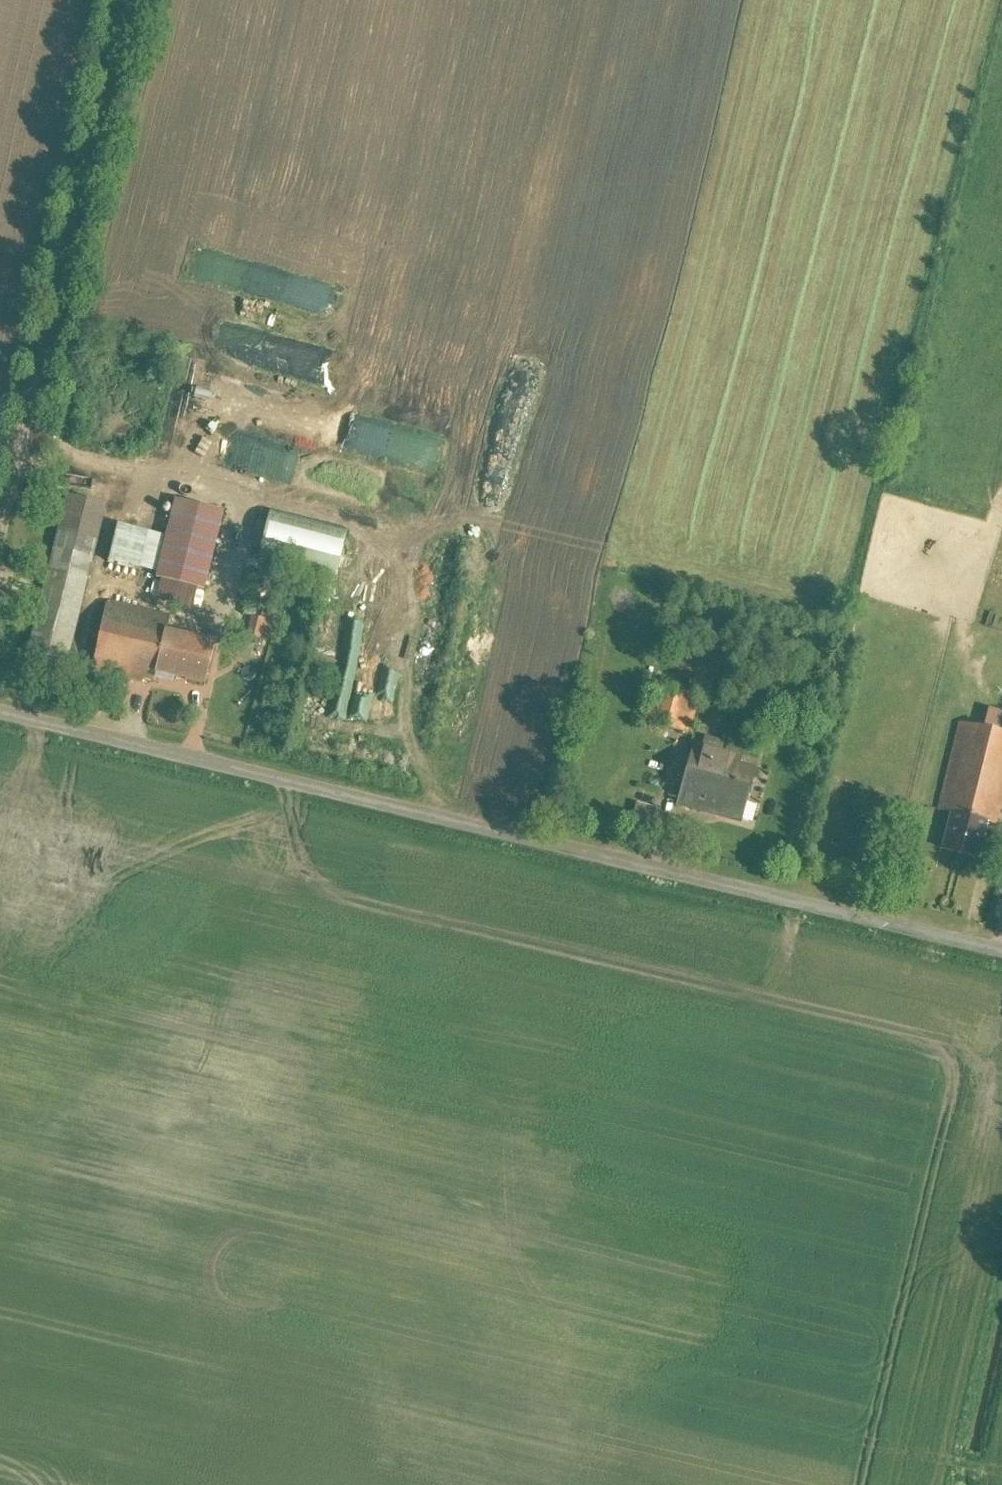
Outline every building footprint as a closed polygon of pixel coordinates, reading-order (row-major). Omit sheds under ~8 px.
[(223,511),(180,501),(162,577),(205,587),(223,511)] [(162,535),(93,517),(84,551),(122,561),(153,569),(162,535)] [(122,561),(84,551),(71,601),(110,611),(122,561)] [(153,686),(166,640),(111,624),(98,671),(153,686)] [(217,641),(168,631),(166,640),(158,677),(208,687),(217,641)] [(701,696),(658,688),(650,726),(693,735),(701,696)] [(961,724),(941,807),(1000,821),(1001,812),(1001,734),(961,724)] [(755,774),(694,756),(680,803),(742,821),(755,774)]
